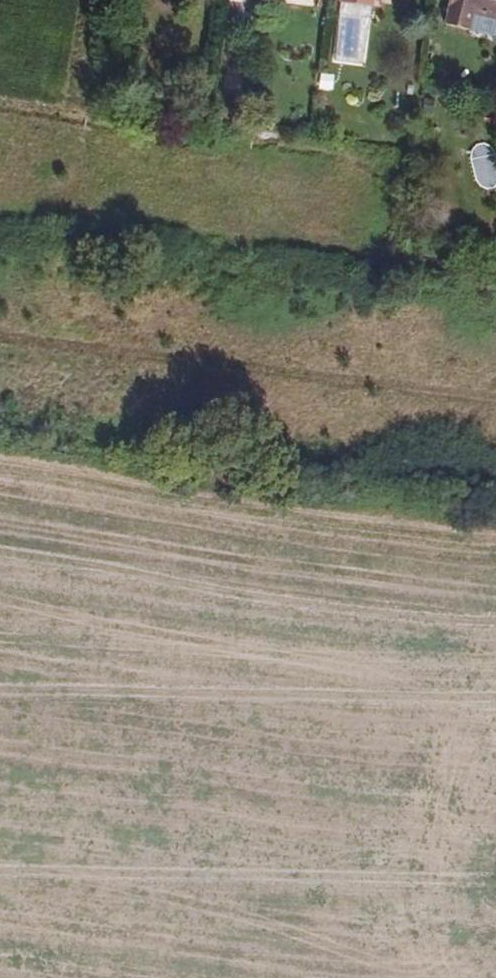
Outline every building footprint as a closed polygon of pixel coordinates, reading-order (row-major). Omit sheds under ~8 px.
[(256,12),(312,17),(314,0),(258,0),(256,12)] [(408,0),(339,0),(335,29),(367,33),(370,2),(408,6),(408,0)] [(454,1),(445,37),(453,38),(448,56),(471,61),(474,43),(495,47),(495,9),(454,1)] [(255,27),(256,12),(227,9),(224,28),(241,31),(241,27),(255,27)]
